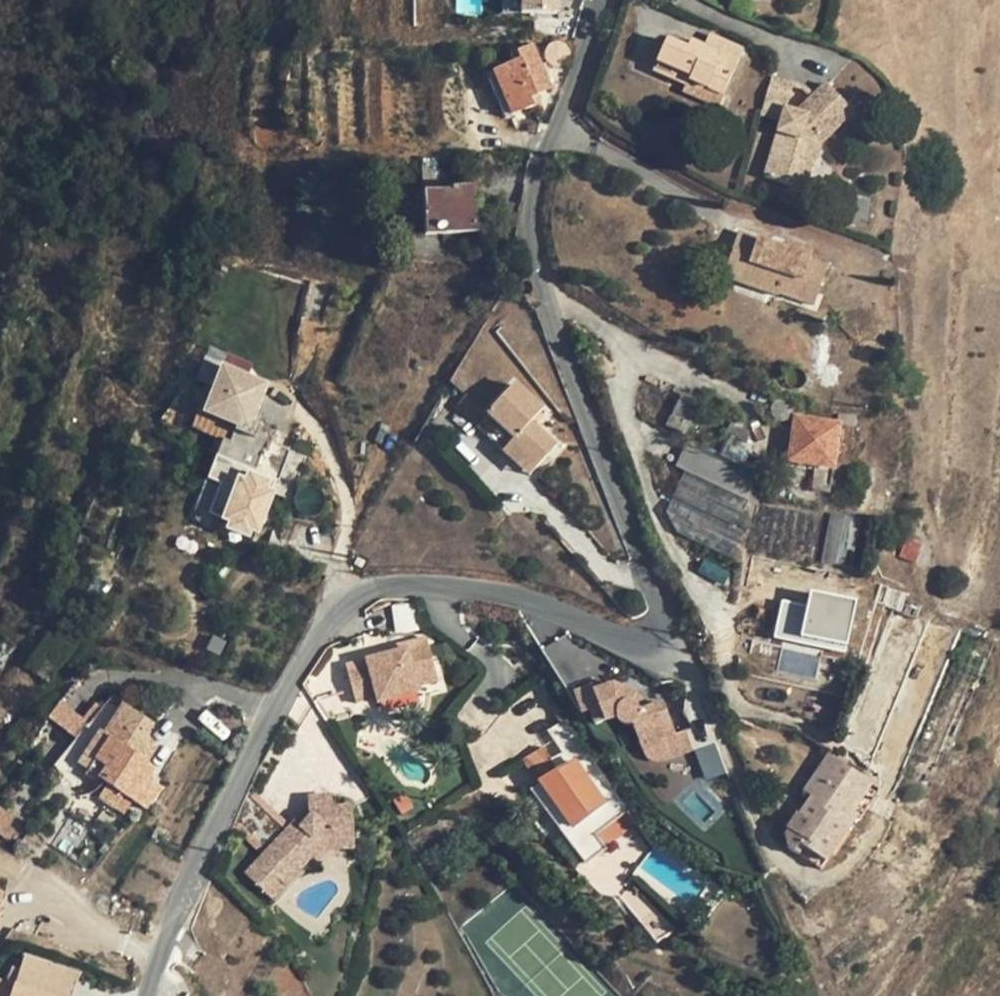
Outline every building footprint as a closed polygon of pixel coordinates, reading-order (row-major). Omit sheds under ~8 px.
[(560,0),(523,0),(523,12),(560,12),(560,0)] [(666,40),(652,72),(685,86),(687,87),(689,82),(722,97),(743,50),(709,35),(703,48),(690,42),(687,49),(678,45),(666,40)] [(681,38),(678,45),(687,49),(690,42),(681,38)] [(495,78),(488,81),(504,117),(531,106),(528,98),(536,94),(550,87),(532,45),(510,54),(514,62),(492,72),(495,78)] [(853,112),(826,84),(796,113),(786,110),(793,84),(771,78),(760,114),(781,121),(764,178),(793,187),(800,158),(812,161),(815,161),(820,145),(853,112)] [(718,107),(722,97),(689,82),(687,87),(685,86),(682,93),(718,107)] [(536,94),(528,98),(531,106),(539,102),(536,94)] [(793,187),(805,190),(812,161),(800,158),(793,187)] [(421,159),(424,234),(475,232),(472,186),(451,187),(449,159),(421,159)] [(738,232),(730,256),(749,263),(742,284),(778,296),(779,294),(814,306),(828,266),(810,260),(812,252),(790,244),(788,244),(783,246),(738,232)] [(749,263),(730,256),(723,278),(742,284),(749,263)] [(256,422),(269,380),(224,366),(228,351),(208,345),(197,380),(208,384),(196,422),(222,430),(193,519),(260,540),(278,482),(257,476),(272,427),(256,422)] [(514,385),(487,415),(515,440),(511,444),(537,467),(556,446),(531,423),(542,410),(514,385)] [(487,415),(466,396),(456,408),(477,426),(487,415)] [(477,426),(476,427),(504,452),(511,444),(515,440),(487,415),(477,426)] [(796,420),(790,461),(833,468),(839,426),(796,420)] [(511,444),(504,452),(530,475),(537,467),(511,444)] [(759,471),(741,463),(732,483),(749,491),(759,471)] [(748,502),(684,472),(672,497),(736,527),(748,502)] [(736,527),(672,497),(666,513),(677,535),(731,559),(744,531),(736,527)] [(834,511),(823,561),(853,567),(863,517),(834,511)] [(917,563),(923,545),(907,539),(901,555),(917,563)] [(848,653),(859,603),(814,594),(811,605),(786,600),(778,638),(848,653)] [(390,654),(346,665),(356,703),(376,698),(378,703),(419,692),(417,686),(438,681),(426,638),(389,649),(390,654)] [(591,685),(574,692),(582,715),(590,712),(595,726),(617,718),(618,720),(620,722),(624,725),(628,725),(632,724),(641,750),(661,743),(667,760),(693,750),(686,731),(675,735),(663,703),(648,709),(639,712),(637,706),(634,704),(633,703),(636,695),(613,685),(594,692),(591,685)] [(644,701),(636,695),(633,703),(634,704),(637,706),(639,712),(648,709),(644,701)] [(74,739),(51,767),(69,778),(77,765),(93,738),(104,744),(86,771),(106,784),(98,798),(114,808),(115,807),(123,813),(131,800),(145,809),(159,787),(146,779),(138,774),(145,764),(150,756),(137,747),(144,736),(152,724),(110,698),(88,723),(74,739)] [(58,702),(46,718),(74,739),(88,723),(58,702)] [(551,819),(584,864),(605,847),(604,847),(596,836),(627,811),(565,718),(551,728),(574,763),(559,772),(543,746),(525,758),(540,783),(541,782),(561,812),(551,819)] [(144,736),(137,747),(150,756),(157,745),(144,736)] [(104,744),(93,738),(77,765),(86,771),(104,744)] [(708,781),(731,773),(719,741),(697,749),(708,781)] [(667,760),(661,743),(641,750),(645,757),(651,761),(654,762),(662,762),(667,760)] [(799,816),(797,815),(788,829),(790,830),(785,837),(790,850),(800,857),(821,870),(856,817),(860,820),(880,789),(828,756),(808,786),(815,791),(799,816)] [(145,764),(138,774),(146,779),(153,769),(145,764)] [(551,819),(561,812),(541,782),(540,783),(529,790),(551,819)] [(323,827),(330,833),(354,832),(352,807),(332,808),(331,796),(308,797),(309,813),(312,816),(302,826),(296,821),(288,830),(251,795),(239,826),(266,852),(246,874),(265,892),(277,879),(284,885),(311,857),(322,845),(313,837),(323,827)] [(0,814),(0,836),(9,842),(12,838),(20,845),(21,843),(29,831),(3,810),(0,814)] [(627,811),(596,836),(604,847),(635,821),(627,811)] [(322,845),(326,849),(355,848),(354,832),(330,833),(323,827),(313,837),(322,845)] [(322,845),(311,857),(315,861),(326,849),(322,845)] [(265,892),(271,898),(284,885),(277,879),(265,892)] [(13,984),(52,995),(72,995),(79,975),(22,956),(13,984)] [(13,984),(13,983),(0,981),(0,995),(52,995),(13,984)]
